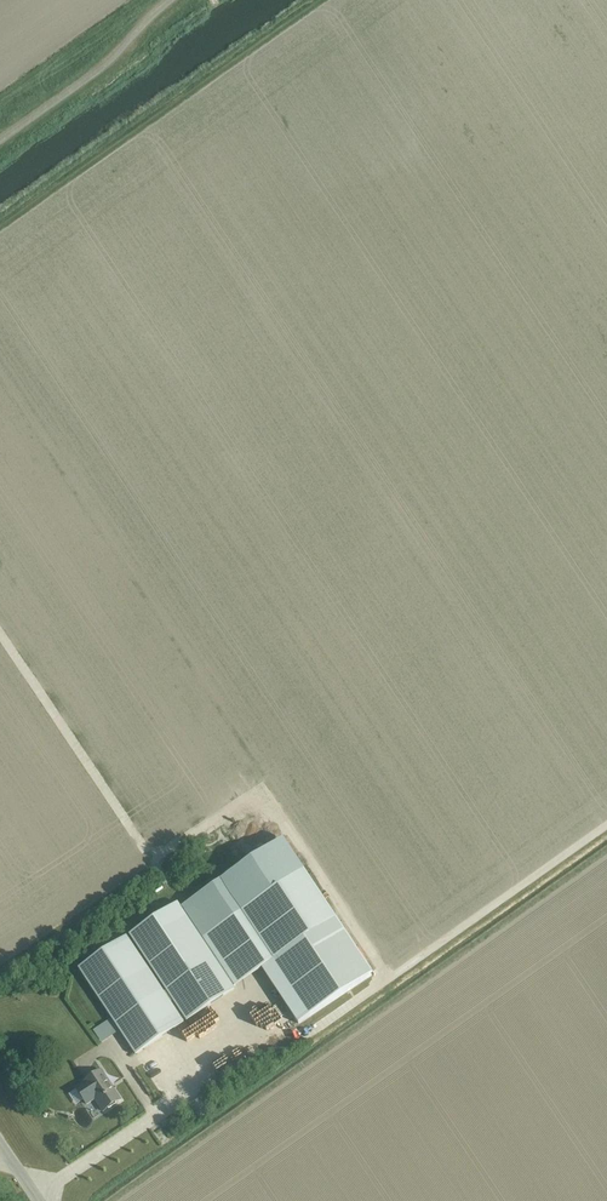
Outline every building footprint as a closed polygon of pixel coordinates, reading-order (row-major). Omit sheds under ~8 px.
[(281,840),(220,881),(241,912),(310,1016),(372,976),(303,872),(281,840)] [(130,937),(167,992),(164,994),(128,939),(79,971),(134,1054),(183,1022),(170,1003),(173,1001),(185,1020),(233,988),(201,939),(178,905),(130,937)] [(95,1099),(103,1112),(121,1100),(120,1099),(119,1099),(109,1084),(110,1084),(110,1083),(102,1071),(83,1083),(84,1083),(76,1088),(87,1105),(95,1099)] [(82,1108),(75,1116),(84,1125),(91,1118),(82,1108)]
